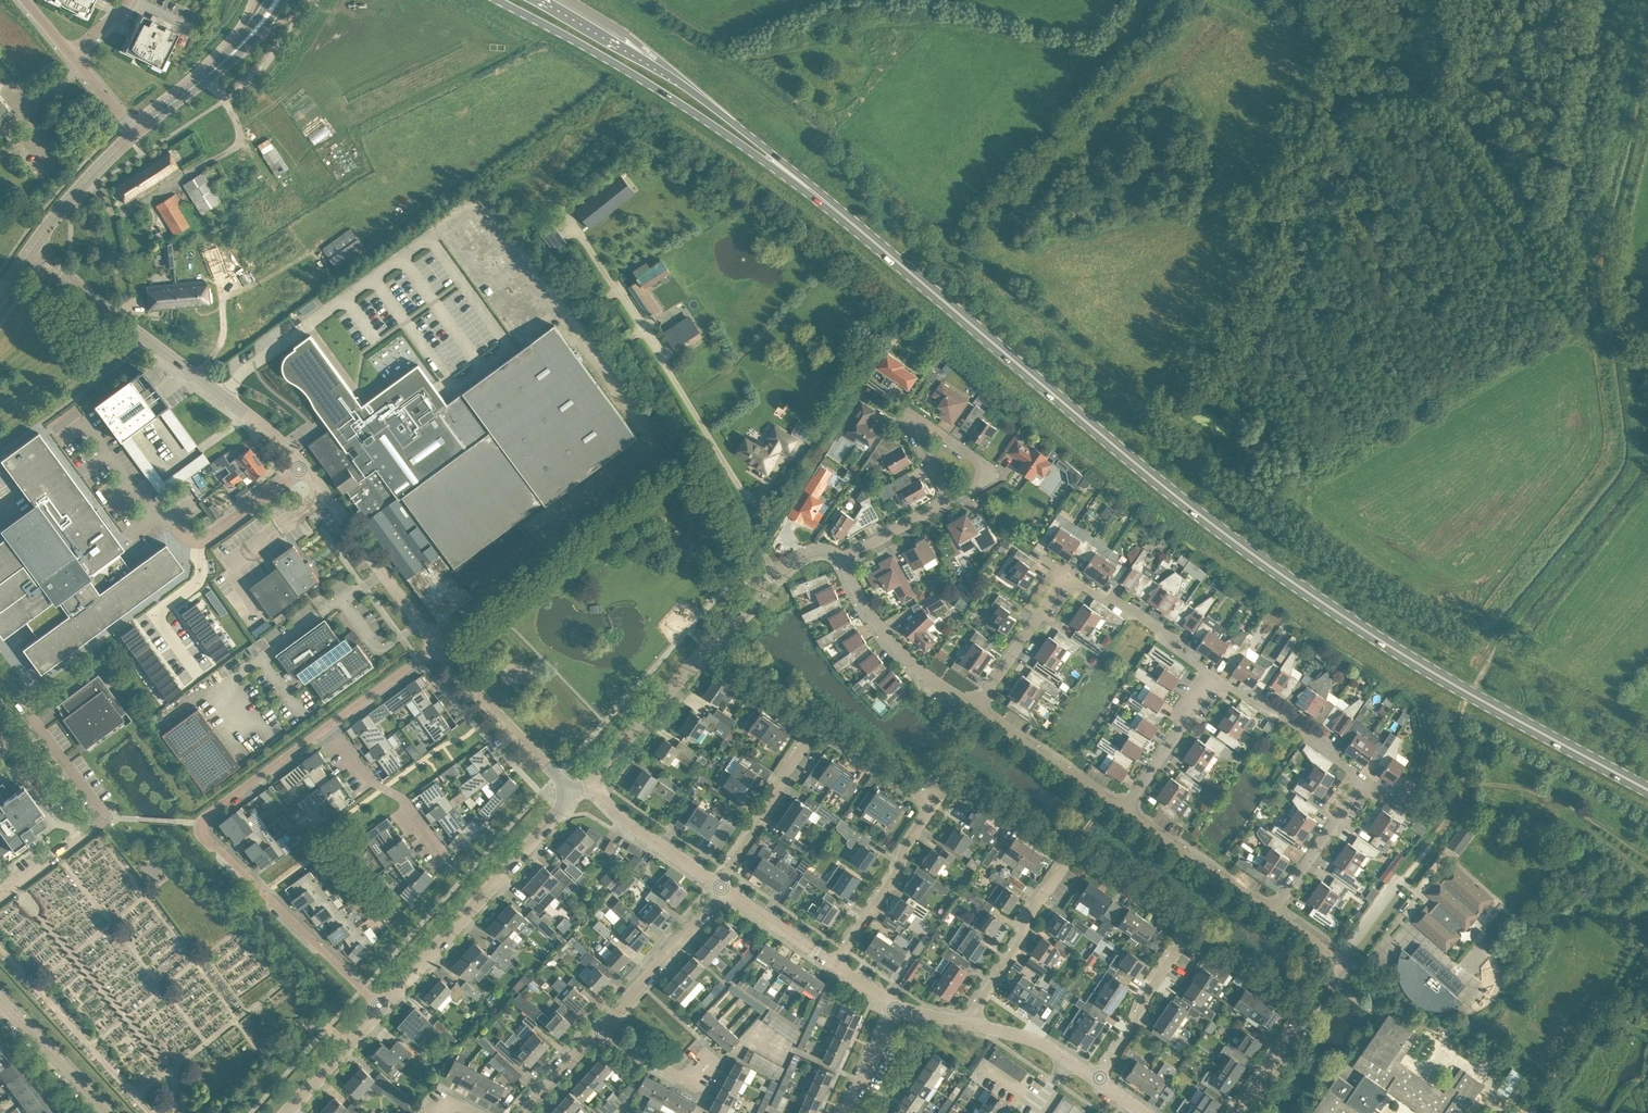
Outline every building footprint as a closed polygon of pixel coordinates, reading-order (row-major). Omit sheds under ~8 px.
[(59,3),(76,11),(79,7),(88,11),(94,0),(60,0),(59,3)] [(163,63),(179,32),(170,28),(172,24),(158,17),(156,21),(142,14),(127,45),(136,50),(134,55),(151,63),(154,58),(163,63)] [(13,116),(9,111),(0,99),(0,126),(13,116)] [(277,147),(264,155),(278,178),(291,169),(277,147)] [(179,168),(168,150),(115,184),(125,203),(179,168)] [(221,163),(210,168),(215,181),(226,177),(221,163)] [(204,170),(184,183),(201,212),(222,200),(204,170)] [(626,173),(579,211),(587,220),(587,219),(590,223),(593,221),(595,223),(607,214),(604,210),(610,204),(613,208),(631,194),(628,190),(635,184),(626,173)] [(175,191),(156,203),(174,234),(189,225),(176,204),(181,201),(175,191)] [(553,225),(542,234),(547,240),(558,231),(553,225)] [(353,227),(322,248),(336,268),(367,246),(353,227)] [(172,244),(164,245),(165,253),(173,252),(172,244)] [(213,258),(207,260),(209,267),(222,263),(217,247),(210,249),(213,258)] [(639,281),(629,287),(649,316),(658,310),(647,293),(644,289),(670,272),(663,262),(662,260),(650,267),(647,263),(634,271),(638,277),(637,277),(639,281)] [(206,281),(176,283),(178,307),(208,304),(206,281)] [(176,283),(146,286),(148,310),(178,307),(176,283)] [(313,298),(298,309),(304,317),(319,307),(313,298)] [(690,316),(665,332),(676,350),(702,334),(690,316)] [(899,322),(896,327),(903,331),(906,328),(908,324),(901,319),(899,322)] [(637,437),(555,325),(448,404),(435,387),(437,386),(420,364),(364,406),(313,337),(282,360),(320,412),(324,409),(336,425),(309,445),(344,492),(346,491),(359,509),(358,510),(358,511),(380,495),(378,493),(388,486),(399,501),(403,498),(466,584),(529,538),(520,525),(547,505),(546,504),(637,437)] [(894,379),(908,389),(917,376),(903,367),(904,364),(886,352),(876,366),(877,367),(870,376),(871,376),(866,383),(886,396),(886,397),(887,397),(892,389),(891,389),(889,387),(894,379)] [(953,368),(946,363),(942,368),(949,374),(953,368)] [(168,405),(143,370),(142,369),(136,374),(94,405),(120,441),(168,405)] [(939,374),(933,369),(926,379),(932,383),(939,374)] [(939,415),(946,419),(954,408),(960,412),(968,400),(942,382),(933,395),(942,401),(939,405),(943,409),(939,415)] [(980,392),(975,399),(983,405),(988,398),(980,392)] [(870,444),(880,430),(868,421),(875,411),(862,402),(849,421),(853,424),(846,435),(854,440),(857,436),(870,444)] [(967,434),(980,443),(986,433),(991,437),(997,428),(982,418),(987,412),(976,404),(967,417),(974,422),(967,434)] [(786,433),(776,426),(772,432),(782,439),(786,433)] [(842,427),(835,438),(838,440),(845,429),(842,427)] [(110,530),(112,529),(97,509),(96,510),(38,432),(0,460),(42,517),(31,526),(29,525),(26,525),(24,526),(23,529),(24,531),(19,535),(15,530),(0,541),(0,635),(2,638),(25,621),(37,637),(22,648),(40,673),(184,568),(165,543),(130,569),(118,553),(124,549),(110,530)] [(902,446),(901,447),(896,443),(898,441),(886,433),(865,464),(869,467),(883,459),(883,458),(884,457),(893,472),(895,471),(896,473),(903,469),(901,467),(911,462),(902,446)] [(777,452),(782,445),(776,441),(771,449),(768,447),(769,445),(766,443),(765,445),(759,441),(757,444),(746,438),(737,453),(757,465),(758,463),(769,471),(774,463),(773,462),(778,453),(777,452)] [(1018,440),(1009,452),(1023,461),(1018,469),(1030,478),(1035,470),(1043,476),(1052,464),(1046,460),(1048,457),(1033,447),(1031,449),(1018,440)] [(228,461),(218,467),(220,470),(225,466),(229,472),(222,478),(225,483),(258,459),(249,448),(230,462),(228,461)] [(1074,487),(1082,475),(1052,449),(1049,454),(1055,459),(1053,462),(1067,472),(1069,483),(1074,487)] [(154,487),(161,497),(183,481),(185,480),(210,462),(203,452),(202,452),(163,481),(154,487)] [(213,461),(210,463),(215,470),(228,461),(224,454),(213,461)] [(258,459),(225,483),(227,485),(231,482),(233,485),(241,479),(242,480),(249,475),(252,480),(266,470),(258,459)] [(855,462),(850,468),(858,473),(862,467),(855,462)] [(815,497),(825,481),(818,477),(824,467),(822,465),(816,475),(814,474),(793,509),(799,512),(797,516),(815,527),(823,514),(818,511),(819,509),(818,509),(822,501),(815,497)] [(913,482),(912,483),(910,480),(899,487),(895,480),(878,490),(884,500),(896,493),(903,506),(909,503),(927,492),(923,486),(924,485),(920,478),(913,482)] [(1091,482),(1084,478),(1080,485),(1083,487),(1088,486),(1091,482)] [(250,492),(246,487),(234,496),(238,501),(250,492)] [(212,503),(206,508),(213,518),(220,514),(212,503)] [(846,532),(846,533),(849,531),(852,534),(852,535),(873,523),(863,505),(854,518),(838,508),(838,507),(831,518),(832,518),(834,520),(828,528),(833,531),(832,532),(836,540),(841,537),(842,537),(846,532)] [(1123,511),(1118,508),(1114,513),(1119,517),(1123,511)] [(966,513),(948,524),(959,542),(964,552),(976,545),(981,551),(997,542),(987,524),(976,530),(970,520),(966,513)] [(207,515),(198,521),(202,527),(211,520),(207,515)] [(1058,552),(1077,525),(1077,524),(1076,525),(1070,521),(1065,524),(1055,518),(1045,532),(1053,538),(1048,545),(1058,552)] [(684,545),(695,549),(702,529),(691,525),(684,545)] [(1077,526),(1077,525),(1058,552),(1068,559),(1073,552),(1081,557),(1091,542),(1081,536),(1083,530),(1077,526)] [(936,557),(925,537),(916,542),(917,545),(903,552),(908,561),(902,565),(911,581),(918,577),(914,569),(936,557)] [(1001,544),(1007,548),(1010,543),(1004,539),(1001,544)] [(1113,549),(1112,549),(1111,550),(1106,546),(1101,549),(1091,542),(1081,557),(1089,563),(1084,570),(1094,577),(1113,549)] [(279,566),(250,587),(272,616),(320,580),(312,570),(314,568),(308,561),(306,562),(293,544),(282,553),(274,559),(279,566)] [(1127,552),(1131,562),(1140,549),(1136,545),(1127,552)] [(1028,568),(1034,559),(1018,549),(1011,559),(1016,565),(1010,573),(1020,579),(1017,582),(1026,588),(1035,574),(1028,568)] [(1109,577),(1117,582),(1127,567),(1117,560),(1119,554),(1112,550),(1113,549),(1094,577),(1104,584),(1109,577)] [(1137,596),(1150,577),(1142,572),(1147,552),(1143,549),(1120,582),(1130,588),(1129,590),(1136,595),(1137,596)] [(1181,554),(1176,560),(1184,566),(1189,559),(1181,554)] [(1189,560),(1183,568),(1193,575),(1199,567),(1189,560)] [(889,563),(868,575),(875,588),(882,584),(883,585),(884,584),(887,590),(896,585),(905,601),(915,595),(899,566),(893,569),(889,563)] [(1157,606),(1179,574),(1175,571),(1158,583),(1150,577),(1137,596),(1138,597),(1139,597),(1146,602),(1148,600),(1157,606)] [(802,614),(838,597),(833,585),(831,586),(826,574),(790,587),(793,596),(814,588),(821,604),(802,613),(802,614)] [(1173,621),(1186,602),(1178,597),(1183,577),(1179,574),(1157,606),(1166,613),(1164,614),(1172,620),(1173,621)] [(994,584),(988,580),(984,586),(990,590),(994,584)] [(211,589),(205,593),(221,616),(227,612),(211,589)] [(937,591),(923,599),(926,605),(930,611),(944,603),(937,591)] [(996,611),(986,625),(999,634),(1002,630),(1006,633),(1016,619),(1008,614),(1014,605),(999,594),(992,605),(996,611)] [(958,596),(953,604),(963,610),(968,602),(958,596)] [(1186,602),(1173,621),(1174,621),(1182,627),(1183,625),(1193,631),(1215,599),(1211,596),(1194,607),(1186,602)] [(817,640),(851,620),(845,608),(843,609),(837,598),(839,597),(838,597),(802,614),(806,622),(826,613),(834,628),(824,635),(818,638),(816,639),(817,640)] [(1121,623),(1124,618),(1095,598),(1095,599),(1101,603),(1098,608),(1093,605),(1091,608),(1084,603),(1077,613),(1094,625),(1099,617),(1121,623)] [(187,619),(200,610),(195,603),(182,613),(187,619)] [(923,631),(934,621),(922,608),(902,628),(914,640),(915,640),(925,650),(927,648),(928,649),(931,646),(930,645),(934,642),(923,631)] [(191,626),(205,616),(200,610),(187,619),(191,626)] [(278,616),(274,619),(278,624),(286,618),(283,614),(282,613),(278,616)] [(1089,632),(1094,625),(1077,613),(1070,623),(1077,628),(1072,636),(1099,655),(1102,650),(1089,632)] [(196,633),(210,623),(205,616),(191,626),(196,633)] [(833,664),(866,641),(859,630),(857,631),(850,621),(852,620),(851,620),(817,640),(822,648),(840,636),(850,651),(833,664)] [(1207,654),(1219,637),(1225,627),(1224,628),(1218,623),(1214,627),(1204,620),(1193,635),(1201,640),(1196,647),(1207,654)] [(279,656),(293,676),(298,672),(301,676),(299,677),(302,681),(304,680),(306,682),(310,679),(324,698),(372,663),(359,645),(358,644),(361,641),(350,633),(341,640),(327,621),(279,656)] [(201,639),(214,630),(210,623),(196,633),(201,639)] [(126,642),(139,632),(135,626),(121,635),(126,642)] [(1219,637),(1207,654),(1217,661),(1222,654),(1229,659),(1229,660),(1246,636),(1248,633),(1243,629),(1225,641),(1219,637)] [(206,646),(219,636),(214,630),(201,639),(206,646)] [(968,652),(985,664),(992,653),(985,649),(991,641),(976,630),(969,641),(972,646),(968,652)] [(1042,646),(1060,658),(1066,648),(1077,651),(1081,646),(1058,630),(1053,638),(1049,636),(1042,646)] [(131,649),(144,639),(139,632),(126,642),(131,649)] [(263,635),(253,643),(260,653),(270,645),(263,635)] [(210,652),(224,643),(219,636),(206,646),(210,652)] [(1229,659),(1227,663),(1235,669),(1232,672),(1243,679),(1255,662),(1246,656),(1250,639),(1246,636),(1229,660),(1229,659)] [(1292,647),(1293,648),(1296,642),(1290,638),(1276,659),(1281,662),(1292,647)] [(135,655),(149,645),(144,639),(131,649),(135,655)] [(852,687),(883,661),(875,651),(873,652),(865,642),(867,641),(866,641),(833,664),(839,672),(857,659),(868,672),(852,686),(852,687)] [(215,659),(229,650),(224,643),(210,652),(215,659)] [(253,643),(248,647),(255,656),(260,653),(253,643)] [(140,662),(154,652),(149,645),(135,655),(140,662)] [(1156,679),(1172,689),(1180,678),(1178,677),(1185,666),(1153,645),(1148,653),(1166,665),(1157,678),(1156,679)] [(1053,668),(1060,658),(1042,646),(1035,656),(1039,659),(1033,667),(1058,684),(1062,678),(1053,668)] [(949,654),(942,648),(936,656),(944,662),(949,654)] [(1286,698),(1299,680),(1291,674),(1296,654),(1292,651),(1269,684),(1278,690),(1277,692),(1285,697),(1285,698),(1286,698)] [(145,668),(158,659),(154,652),(140,662),(145,668)] [(978,674),(985,664),(968,652),(964,658),(958,656),(951,667),(966,677),(971,669),(978,674)] [(150,675),(163,665),(158,659),(145,668),(150,675)] [(852,687),(858,694),(875,680),(888,692),(882,698),(889,705),(908,686),(892,670),(891,671),(882,662),(883,661),(852,687)] [(1255,662),(1243,679),(1253,686),(1255,683),(1263,688),(1279,666),(1273,662),(1264,668),(1255,662)] [(155,681),(168,672),(163,665),(150,675),(155,681)] [(1156,679),(1157,678),(1139,666),(1133,674),(1151,687),(1142,700),(1164,715),(1158,710),(1165,700),(1163,699),(1170,689),(1172,690),(1172,689),(1156,679)] [(1039,688),(1056,696),(1061,690),(1056,687),(1056,686),(1032,669),(1026,677),(1023,674),(1016,685),(1033,697),(1039,688)] [(1296,703),(1305,709),(1328,676),(1332,670),(1330,669),(1307,685),(1299,680),(1286,698),(1287,699),(1295,704),(1296,703)] [(159,688),(173,678),(168,672),(155,681),(159,688)] [(66,719),(65,719),(85,747),(93,741),(91,738),(119,717),(125,725),(132,720),(98,674),(78,689),(78,690),(83,697),(67,709),(71,715),(66,719)] [(433,704),(422,688),(428,684),(423,676),(422,675),(383,703),(384,704),(385,704),(392,714),(413,699),(422,712),(433,704)] [(1322,723),(1335,704),(1327,699),(1332,679),(1328,676),(1305,709),(1314,715),(1313,717),(1321,722),(1322,723)] [(164,695),(178,685),(173,678),(159,688),(164,695)] [(728,688),(728,687),(716,679),(704,695),(725,709),(729,702),(735,693),(728,688)] [(169,701),(183,692),(178,685),(164,695),(169,701)] [(1012,697),(1007,705),(1008,706),(1034,724),(1036,726),(1038,723),(1030,711),(1026,706),(1033,697),(1016,685),(1009,695),(1012,697)] [(1068,695),(1063,691),(1059,697),(1065,700),(1068,695)] [(1142,700),(1132,693),(1126,701),(1144,714),(1135,727),(1145,734),(1151,738),(1158,727),(1156,726),(1164,715),(1142,700)] [(1335,704),(1322,723),(1323,724),(1331,729),(1332,727),(1341,734),(1364,701),(1359,698),(1350,705),(1341,699),(1336,705),(1335,704)] [(436,741),(446,733),(452,729),(440,713),(446,708),(441,701),(440,699),(433,704),(422,712),(417,716),(436,741)] [(1253,718),(1258,711),(1241,699),(1236,707),(1233,705),(1225,715),(1243,727),(1249,732),(1255,723),(1254,719),(1253,718)] [(1385,714),(1389,708),(1384,704),(1380,711),(1385,714)] [(240,765),(198,708),(162,734),(204,792),(240,765)] [(714,714),(732,728),(736,721),(718,708),(714,714)] [(761,738),(773,721),(762,713),(764,710),(763,709),(759,715),(753,711),(742,728),(748,733),(750,730),(761,738)] [(1402,710),(1396,721),(1403,724),(1408,713),(1402,710)] [(732,728),(714,714),(710,712),(704,719),(693,712),(680,730),(694,739),(703,726),(712,732),(717,724),(729,733),(730,731),(732,728)] [(387,737),(369,713),(347,730),(348,731),(354,739),(360,734),(371,749),(387,737)] [(1145,734),(1135,727),(1117,715),(1112,723),(1130,735),(1120,748),(1136,759),(1143,749),(1141,747),(1149,737),(1150,738),(1151,738),(1145,734)] [(1236,737),(1243,727),(1225,715),(1218,725),(1222,728),(1216,736),(1239,751),(1243,746),(1236,737)] [(1354,720),(1342,737),(1350,743),(1345,750),(1355,757),(1373,732),(1358,722),(1354,719),(1354,720)] [(773,721),(761,738),(772,745),(770,747),(776,752),(788,735),(782,731),(787,725),(785,724),(783,728),(773,721)] [(729,733),(725,738),(730,741),(733,737),(733,733),(730,731),(729,733)] [(1383,744),(1378,740),(1380,737),(1373,732),(1355,757),(1366,764),(1370,757),(1378,762),(1397,735),(1397,734),(1396,735),(1391,732),(1383,744)] [(1235,752),(1225,745),(1210,735),(1205,743),(1198,738),(1191,748),(1208,760),(1212,754),(1218,755),(1230,759),(1235,752)] [(1409,760),(1398,752),(1402,738),(1397,735),(1378,762),(1386,767),(1381,774),(1393,783),(1393,782),(1395,782),(1398,777),(1397,776),(1405,765),(1405,766),(1409,760)] [(1136,759),(1120,748),(1103,736),(1097,744),(1115,757),(1105,770),(1121,781),(1128,770),(1127,769),(1134,758),(1136,760),(1136,759)] [(403,765),(391,748),(394,747),(387,737),(371,749),(364,754),(366,756),(366,755),(371,763),(378,759),(389,775),(403,765)] [(725,748),(730,741),(725,738),(721,745),(725,748)] [(681,741),(677,747),(665,739),(655,753),(661,757),(660,757),(663,759),(663,758),(669,763),(675,754),(687,762),(695,751),(681,741)] [(1328,771),(1333,763),(1306,744),(1302,748),(1315,766),(1310,774),(1328,786),(1335,775),(1328,771)] [(424,745),(419,749),(422,754),(428,750),(424,745)] [(1204,766),(1208,760),(1191,748),(1184,759),(1191,763),(1185,771),(1200,782),(1207,771),(1204,766)] [(492,765),(480,749),(474,753),(469,757),(479,771),(459,786),(467,798),(470,795),(482,787),(488,782),(499,774),(505,770),(498,761),(492,765)] [(330,779),(319,764),(326,759),(320,752),(320,751),(319,750),(316,752),(307,758),(288,773),(281,778),(283,781),(288,788),(289,789),(289,790),(310,774),(319,787),(330,779)] [(417,750),(412,754),(415,759),(421,755),(417,750)] [(754,771),(758,765),(742,754),(739,757),(735,755),(726,768),(732,773),(749,784),(756,774),(760,776),(760,775),(754,771)] [(832,786),(843,769),(832,762),(835,758),(833,757),(832,760),(824,754),(806,780),(814,786),(818,780),(819,781),(820,778),(821,779),(832,786)] [(457,773),(451,766),(446,770),(449,773),(452,777),(457,773)] [(670,800),(676,792),(677,793),(681,787),(662,774),(659,779),(645,769),(631,788),(644,797),(652,787),(663,795),(670,800)] [(843,769),(832,786),(842,793),(840,795),(846,800),(858,783),(853,779),(857,773),(856,772),(853,776),(843,769)] [(1164,787),(1181,799),(1188,789),(1199,792),(1203,786),(1180,771),(1175,779),(1171,777),(1164,787)] [(742,795),(749,784),(732,773),(725,784),(722,782),(718,788),(735,800),(739,794),(744,798),(745,797),(742,795)] [(349,804),(337,788),(343,784),(338,776),(337,774),(330,779),(319,787),(298,803),(307,814),(328,799),(338,813),(338,812),(342,810),(349,804)] [(505,782),(499,774),(488,782),(495,793),(490,799),(479,811),(487,819),(519,784),(517,783),(510,777),(508,779),(505,782)] [(1321,796),(1328,786),(1310,774),(1306,780),(1300,779),(1293,789),(1308,799),(1313,791),(1321,796)] [(23,837),(26,840),(46,826),(39,816),(19,788),(11,794),(2,781),(0,782),(0,854),(23,837)] [(288,788),(283,781),(277,785),(282,792),(288,788)] [(432,823),(438,819),(449,810),(454,806),(436,781),(431,785),(426,789),(420,793),(431,809),(425,814),(431,822),(432,823)] [(1206,787),(1211,790),(1214,786),(1209,782),(1206,787)] [(804,783),(800,788),(809,794),(811,791),(807,788),(808,786),(804,783)] [(1175,808),(1181,799),(1164,787),(1157,797),(1161,799),(1155,807),(1182,826),(1185,823),(1175,808)] [(269,804),(276,797),(266,788),(259,794),(265,800),(269,804)] [(877,817),(888,800),(877,793),(880,789),(879,788),(875,794),(869,790),(857,807),(864,812),(866,809),(877,817)] [(1292,818),(1309,830),(1316,820),(1313,817),(1318,809),(1296,794),(1292,799),(1298,808),(1292,818)] [(477,802),(470,795),(467,798),(465,799),(471,808),(477,802)] [(698,829),(709,812),(699,805),(701,802),(694,798),(683,815),(688,818),(684,824),(685,825),(688,822),(698,829)] [(796,798),(787,811),(808,826),(812,820),(814,821),(819,814),(827,820),(829,816),(832,812),(819,803),(814,810),(812,808),(811,809),(803,803),(804,803),(803,802),(801,801),(796,798)] [(265,800),(261,804),(266,809),(270,805),(269,804),(265,800)] [(888,800),(877,817),(887,824),(885,827),(892,831),(904,814),(898,810),(902,804),(901,803),(898,807),(888,800)] [(993,846),(994,846),(999,839),(987,831),(990,826),(984,822),(987,818),(989,820),(995,812),(983,804),(977,810),(971,806),(970,807),(968,807),(965,811),(966,813),(962,818),(979,830),(984,833),(984,832),(985,833),(982,838),(993,846)] [(291,813),(297,809),(295,805),(288,809),(291,813)] [(1412,817),(1398,807),(1396,806),(1390,814),(1383,809),(1376,819),(1393,831),(1397,825),(1405,827),(1412,817)] [(247,817),(240,807),(218,823),(219,825),(219,824),(226,833),(250,815),(247,817)] [(462,829),(449,810),(438,819),(453,839),(448,845),(455,851),(455,852),(456,853),(481,826),(478,824),(472,818),(468,823),(462,829)] [(804,832),(808,826),(787,811),(777,825),(782,828),(782,829),(784,831),(785,830),(794,836),(799,829),(804,832)] [(709,812),(698,829),(709,836),(706,840),(707,840),(711,834),(717,838),(720,833),(727,838),(736,826),(722,817),(720,820),(709,812)] [(283,814),(279,817),(286,829),(291,827),(283,814)] [(246,840),(260,830),(250,815),(226,833),(228,832),(234,842),(243,835),(246,840)] [(476,815),(472,818),(478,824),(481,820),(476,815)] [(859,830),(846,821),(842,818),(836,827),(848,839),(848,840),(848,841),(848,843),(849,845),(849,846),(850,847),(852,847),(853,847),(855,847),(859,850),(852,859),(866,869),(876,854),(866,846),(871,838),(859,830)] [(1302,840),(1309,830),(1292,818),(1285,828),(1275,825),(1271,830),(1293,846),(1299,838),(1302,840)] [(1389,837),(1393,831),(1376,819),(1369,829),(1376,834),(1370,842),(1385,852),(1392,842),(1389,837)] [(1466,820),(1448,844),(1459,853),(1477,828),(1466,820)] [(397,842),(386,827),(383,829),(379,823),(360,837),(366,845),(377,837),(386,850),(379,856),(386,866),(385,866),(387,868),(394,862),(405,854),(412,849),(410,848),(410,847),(403,838),(399,841),(399,840),(397,842)] [(593,839),(597,841),(601,834),(590,827),(587,831),(586,832),(580,826),(569,838),(583,850),(593,839)] [(1282,853),(1288,845),(1260,826),(1256,832),(1269,850),(1265,856),(1283,868),(1290,858),(1282,853)] [(299,833),(293,827),(286,831),(290,836),(294,837),(299,833)] [(972,837),(963,831),(963,830),(961,829),(957,827),(956,827),(955,827),(950,834),(951,834),(946,842),(961,852),(962,852),(969,857),(973,851),(966,846),(972,837)] [(1197,837),(1200,833),(1202,830),(1197,827),(1193,834),(1197,837)] [(270,844),(260,830),(261,830),(260,830),(246,840),(249,844),(244,848),(245,849),(251,858),(276,840),(275,840),(270,844)] [(1348,842),(1341,852),(1358,864),(1364,856),(1365,854),(1376,857),(1380,852),(1357,836),(1352,844),(1348,842)] [(808,846),(802,842),(796,837),(791,844),(804,852),(808,846)] [(1020,860),(1030,846),(1016,837),(1001,858),(1015,867),(1020,860)] [(573,860),(583,850),(569,838),(559,849),(562,852),(562,853),(564,854),(566,855),(562,859),(569,865),(565,869),(583,885),(588,879),(582,873),(583,872),(574,864),(576,862),(573,860)] [(611,839),(604,850),(613,855),(619,844),(611,839)] [(272,865),(286,855),(276,840),(251,858),(252,858),(253,857),(260,867),(268,860),(272,865)] [(782,854),(786,845),(777,841),(773,850),(782,854)] [(633,845),(630,851),(636,854),(639,848),(633,845)] [(765,880),(775,865),(765,858),(770,850),(763,846),(753,861),(758,864),(753,872),(765,880)] [(999,850),(994,846),(993,846),(982,862),(988,866),(999,850)] [(1015,867),(1007,879),(1006,879),(1007,879),(1023,890),(1027,884),(1017,878),(1026,864),(1033,869),(1042,855),(1030,846),(1020,860),(1015,867)] [(751,848),(747,853),(752,856),(756,851),(751,848)] [(949,865),(955,856),(944,848),(940,853),(933,848),(922,863),(937,873),(944,862),(949,865)] [(1283,868),(1265,856),(1259,852),(1253,862),(1239,858),(1236,863),(1263,882),(1268,874),(1275,879),(1283,868)] [(1353,872),(1358,864),(1341,852),(1334,862),(1338,864),(1332,872),(1359,891),(1363,887),(1353,872)] [(1399,852),(1388,867),(1393,871),(1394,871),(1405,857),(1399,852)] [(405,854),(394,862),(410,883),(400,894),(411,903),(434,877),(433,876),(426,870),(421,875),(405,854)] [(626,866),(631,870),(643,857),(639,855),(637,858),(635,856),(626,866)] [(643,857),(631,870),(637,875),(649,862),(644,858),(643,857)] [(981,864),(972,857),(967,864),(977,870),(981,864)] [(775,865),(765,880),(778,889),(778,888),(783,881),(789,886),(798,873),(790,867),(779,860),(777,864),(776,865),(775,865)] [(1466,929),(1493,898),(1479,886),(1477,888),(1471,883),(1473,881),(1453,863),(1426,893),(1438,904),(1432,911),(1426,906),(1412,921),(1446,951),(1460,936),(1455,931),(1461,924),(1466,929)] [(832,874),(827,882),(832,886),(834,887),(847,896),(859,878),(846,869),(845,870),(838,865),(832,874)] [(572,878),(560,867),(553,874),(545,867),(545,866),(544,866),(534,876),(549,889),(555,883),(562,889),(572,878)] [(656,885),(652,889),(667,902),(669,899),(676,905),(677,904),(676,903),(683,896),(683,897),(688,892),(677,882),(683,875),(670,866),(660,877),(666,883),(660,889),(656,885)] [(60,867),(31,885),(45,907),(55,900),(58,903),(64,904),(64,898),(67,903),(74,903),(74,897),(72,895),(56,894),(56,884),(64,884),(68,881),(63,874),(64,867),(60,867)] [(803,875),(818,885),(823,878),(808,867),(803,875)] [(324,890),(310,870),(291,884),(299,895),(293,899),(299,907),(298,907),(299,909),(309,901),(325,889),(324,890)] [(1006,879),(1007,879),(994,870),(989,876),(998,883),(989,897),(1008,911),(1019,895),(1003,885),(1007,879),(1006,879)] [(630,872),(618,885),(623,890),(624,891),(636,878),(635,877),(630,872)] [(929,882),(946,893),(949,887),(927,872),(923,877),(916,873),(906,888),(919,897),(929,882)] [(618,884),(606,873),(600,879),(612,890),(618,884)] [(534,876),(524,888),(525,888),(534,895),(528,903),(539,913),(556,895),(549,889),(534,876)] [(341,877),(333,883),(337,888),(346,882),(341,877)] [(1035,888),(1039,882),(1032,877),(1028,884),(1035,888)] [(1342,898),(1349,887),(1334,877),(1329,885),(1322,880),(1315,891),(1332,903),(1336,896),(1342,898)] [(796,900),(806,886),(799,881),(789,896),(796,900)] [(1083,893),(1079,898),(1093,908),(1091,911),(1098,916),(1101,919),(1099,921),(1095,919),(1090,926),(1090,925),(1089,926),(1090,927),(1090,926),(1103,936),(1110,925),(1113,921),(1101,912),(1111,897),(1104,892),(1103,893),(1089,884),(1084,890),(1083,890),(1082,892),(1083,893)] [(623,890),(618,885),(613,890),(619,895),(623,890)] [(986,901),(966,887),(962,892),(969,897),(968,898),(981,907),(986,901)] [(339,909),(325,889),(309,901),(317,912),(311,917),(317,924),(316,925),(317,926),(327,919),(343,907),(343,906),(339,909)] [(667,903),(666,902),(652,889),(645,897),(654,905),(644,915),(656,927),(669,913),(662,907),(666,903),(667,903)] [(1327,910),(1332,903),(1315,891),(1308,901),(1315,906),(1309,914),(1332,930),(1337,923),(1327,910)] [(1371,900),(1374,895),(1370,892),(1366,892),(1364,896),(1371,900)] [(620,933),(636,948),(637,948),(649,935),(636,923),(636,924),(633,922),(638,916),(614,894),(608,900),(631,921),(620,933)] [(358,895),(354,899),(359,905),(364,901),(358,895)] [(916,908),(901,898),(897,904),(895,903),(890,911),(897,916),(894,921),(899,924),(907,929),(912,921),(907,918),(911,911),(923,919),(930,909),(920,903),(916,908)] [(839,908),(826,899),(820,907),(813,902),(808,909),(829,923),(839,908)] [(514,928),(515,929),(516,929),(520,933),(530,923),(524,918),(525,917),(510,903),(506,908),(507,909),(500,916),(514,928)] [(357,926),(343,907),(327,919),(335,929),(328,934),(334,942),(335,943),(344,937),(360,925),(360,924),(357,926)] [(1129,909),(1127,913),(1122,909),(1124,907),(1123,907),(1113,921),(1110,925),(1115,929),(1119,928),(1120,926),(1132,934),(1128,940),(1143,918),(1129,909)] [(1002,920),(990,911),(989,912),(984,908),(973,925),(983,932),(985,929),(993,934),(1002,920)] [(543,919),(541,917),(532,909),(527,914),(538,925),(543,919)] [(583,910),(578,916),(583,921),(588,915),(583,910)] [(375,913),(371,917),(375,921),(380,917),(375,913)] [(541,917),(543,919),(549,925),(553,921),(545,913),(541,917)] [(1083,932),(1085,934),(1090,927),(1075,917),(1071,922),(1059,914),(1049,928),(1067,940),(1075,927),(1083,932)] [(493,922),(489,927),(504,941),(510,946),(515,941),(508,935),(514,928),(500,916),(494,923),(493,922)] [(899,924),(894,921),(886,916),(882,922),(895,930),(899,924)] [(1136,945),(1140,939),(1150,946),(1160,932),(1159,931),(1158,934),(1153,930),(1155,927),(1143,918),(1128,940),(1131,942),(1131,943),(1131,945),(1133,946),(1134,946),(1136,945)] [(599,920),(593,926),(605,937),(611,930),(599,920)] [(732,947),(742,936),(725,921),(716,931),(726,942),(732,947)] [(982,954),(980,952),(985,944),(978,940),(982,934),(965,922),(964,921),(958,931),(964,935),(956,946),(963,951),(970,956),(975,959),(976,958),(978,959),(982,954)] [(356,963),(374,944),(360,925),(344,937),(353,949),(348,955),(355,961),(355,962),(356,963)] [(1083,932),(1082,933),(1098,944),(1103,936),(1090,926),(1090,927),(1085,934),(1083,932)] [(937,938),(943,930),(939,927),(933,935),(937,938)] [(717,952),(726,942),(716,931),(706,942),(717,952)] [(881,959),(893,941),(879,931),(866,949),(874,954),(873,957),(878,960),(880,958),(881,959)] [(573,945),(578,940),(573,936),(567,942),(570,945),(571,946),(573,945)] [(1043,937),(1036,948),(1033,952),(1046,962),(1045,963),(1051,967),(1061,953),(1065,956),(1070,949),(1058,940),(1057,941),(1058,941),(1055,945),(1043,937)] [(599,952),(606,958),(618,969),(629,956),(617,945),(617,946),(610,939),(599,952)] [(921,939),(912,951),(919,956),(927,943),(921,939)] [(587,966),(592,970),(588,974),(583,970),(579,974),(584,978),(598,991),(610,978),(601,970),(605,965),(594,955),(578,940),(573,945),(590,960),(586,964),(586,965),(587,966)] [(504,941),(498,948),(508,958),(515,951),(510,946),(504,941)] [(893,941),(881,959),(895,969),(907,950),(893,941)] [(472,948),(465,955),(479,967),(486,973),(497,962),(500,964),(506,970),(514,962),(508,958),(498,948),(491,956),(482,948),(475,942),(471,947),(472,948)] [(707,963),(717,952),(706,942),(696,953),(707,963)] [(770,963),(778,950),(766,942),(758,955),(754,960),(766,968),(770,963)] [(751,948),(743,956),(747,961),(757,950),(758,948),(759,947),(758,946),(757,946),(756,945),(754,943),(752,946),(751,948)] [(1466,984),(1427,950),(1420,944),(1411,954),(1409,953),(1409,954),(1410,955),(1408,958),(1400,956),(1400,954),(1398,960),(1397,967),(1398,974),(1400,981),(1403,987),(1407,993),(1412,999),(1417,1003),(1424,1006),(1430,1009),(1438,1010),(1445,1009),(1452,1008),(1458,1006),(1458,1005),(1456,1006),(1453,998),(1455,995),(1457,997),(1458,996),(1456,995),(1466,984)] [(957,964),(963,956),(949,947),(944,955),(950,960),(946,965),(948,967),(944,974),(958,984),(968,971),(957,964)] [(781,971),(790,958),(778,950),(770,963),(781,971)] [(553,957),(556,960),(561,955),(558,952),(553,957)] [(1132,973),(1136,975),(1140,969),(1141,970),(1146,963),(1130,952),(1125,958),(1120,955),(1118,955),(1111,965),(1129,977),(1132,973)] [(458,961),(454,966),(468,979),(473,984),(478,979),(473,974),(479,967),(465,955),(459,962),(458,961)] [(695,977),(705,966),(693,956),(684,966),(695,977)] [(738,971),(747,961),(743,956),(733,967),(738,971)] [(944,974),(935,968),(918,957),(917,959),(916,959),(905,975),(911,980),(920,966),(931,973),(930,974),(937,979),(932,986),(949,998),(958,984),(944,974)] [(1030,957),(1025,964),(1041,975),(1046,968),(1030,957)] [(1228,1003),(1230,1001),(1233,996),(1221,987),(1230,973),(1206,957),(1199,966),(1202,968),(1194,980),(1210,991),(1228,1003)] [(789,984),(801,966),(790,958),(781,971),(782,971),(779,976),(789,984)] [(751,963),(742,972),(745,974),(753,966),(751,963)] [(1125,983),(1129,977),(1111,965),(1104,976),(1104,978),(1102,979),(1099,984),(1120,998),(1129,986),(1125,983)] [(700,981),(695,977),(684,966),(674,977),(690,991),(700,981)] [(804,987),(813,974),(801,966),(789,984),(801,992),(805,987),(804,987)] [(728,982),(738,971),(733,967),(724,977),(728,982)] [(539,974),(534,979),(541,986),(546,981),(539,974)] [(816,995),(825,982),(813,974),(804,987),(805,987),(816,995)] [(525,975),(513,987),(519,993),(521,991),(532,980),(525,975)] [(1013,989),(1009,995),(1022,1004),(1031,991),(1030,990),(1033,987),(1035,983),(1023,975),(1018,982),(1016,980),(1011,987),(1013,989)] [(554,998),(559,1002),(560,1003),(564,998),(579,1012),(590,1000),(580,991),(585,986),(573,976),(558,993),(554,998)] [(1067,989),(1070,984),(1058,976),(1053,984),(1057,987),(1052,995),(1041,988),(1037,995),(1031,991),(1022,1004),(1034,1012),(1042,1000),(1054,1008),(1055,1007),(1067,989)] [(681,1002),(690,991),(674,977),(664,988),(676,998),(681,1002)] [(750,992),(753,986),(741,978),(738,983),(750,992)] [(451,989),(441,980),(426,996),(438,1006),(449,994),(457,1001),(461,997),(466,991),(461,986),(456,981),(455,982),(456,983),(451,989)] [(1202,1002),(1210,991),(1194,980),(1185,993),(1189,995),(1185,1001),(1201,1011),(1212,1018),(1216,1012),(1202,1002)] [(484,997),(477,991),(466,981),(461,986),(466,991),(473,996),(473,997),(479,1003),(484,997)] [(711,991),(716,996),(725,985),(721,981),(711,991)] [(765,994),(762,992),(766,986),(758,981),(754,987),(753,986),(750,992),(761,1000),(765,994)] [(740,996),(743,991),(732,983),(728,988),(740,996)] [(1111,1012),(1120,998),(1099,984),(1095,989),(1096,991),(1093,992),(1086,1002),(1092,1006),(1104,1014),(1107,1009),(1111,1012)] [(1249,1014),(1260,997),(1259,996),(1258,998),(1252,994),(1252,993),(1241,985),(1233,996),(1230,1001),(1249,1014)] [(536,992),(554,1008),(559,1002),(554,998),(541,986),(536,992)] [(777,1002),(773,1000),(776,996),(768,990),(765,994),(761,1000),(773,1008),(777,1002)] [(468,1003),(470,1001),(473,997),(473,996),(466,991),(461,997),(468,1003)] [(570,1021),(557,1009),(549,1017),(542,1010),(521,991),(519,993),(519,994),(515,998),(513,1000),(528,1014),(534,1020),(537,1016),(558,1035),(570,1021)] [(711,991),(702,1002),(706,1006),(716,996),(711,991)] [(752,1004),(755,999),(743,991),(740,996),(752,1004)] [(821,996),(817,1005),(823,1008),(827,999),(829,1000),(830,996),(824,992),(822,996),(821,996)] [(1201,1011),(1185,1001),(1179,996),(1175,1002),(1172,999),(1163,1012),(1179,1023),(1185,1013),(1188,1015),(1190,1013),(1194,1016),(1198,1015),(1201,1011)] [(1249,1014),(1269,1028),(1277,1016),(1269,1010),(1272,1007),(1266,1003),(1267,1002),(1260,997),(1249,1014)] [(752,1004),(763,1012),(767,1007),(755,999),(752,1004)] [(697,1017),(706,1006),(702,1002),(692,1013),(697,1017)] [(785,1016),(788,1010),(777,1002),(773,1008),(785,1016)] [(1645,1018),(1647,1004),(1641,1003),(1636,1024),(1647,1027),(1647,1019),(1645,1018)] [(1100,1020),(1104,1014),(1092,1006),(1089,1010),(1088,1010),(1079,1023),(1096,1035),(1104,1022),(1100,1020)] [(1051,1024),(1057,1015),(1060,1011),(1055,1007),(1054,1008),(1045,1020),(1051,1024)] [(435,1025),(434,1024),(429,1020),(416,1008),(400,1025),(404,1030),(406,1032),(406,1031),(414,1039),(422,1030),(427,1035),(432,1028),(435,1025)] [(841,1021),(855,1027),(861,1014),(847,1008),(841,1021)] [(708,1030),(719,1019),(708,1009),(697,1021),(708,1030)] [(767,1023),(775,1013),(770,1009),(762,1020),(767,1023)] [(815,1009),(811,1018),(817,1021),(821,1011),(815,1009)] [(785,1016),(797,1024),(800,1019),(788,1010),(785,1016)] [(1157,1028),(1154,1033),(1166,1041),(1174,1047),(1178,1041),(1170,1036),(1179,1023),(1163,1012),(1154,1025),(1157,1028)] [(773,1027),(780,1016),(775,1013),(767,1023),(773,1027)] [(1406,1038),(1415,1024),(1407,1018),(1404,1024),(1389,1013),(1362,1052),(1362,1053),(1353,1066),(1361,1072),(1364,1067),(1386,1082),(1400,1062),(1413,1043),(1406,1038)] [(523,1020),(531,1028),(522,1038),(540,1055),(550,1044),(533,1029),(538,1023),(534,1020),(528,1014),(523,1020)] [(779,1031),(786,1020),(780,1016),(773,1027),(779,1031)] [(457,1041),(445,1030),(448,1026),(439,1018),(434,1024),(435,1025),(436,1026),(432,1031),(439,1038),(438,1039),(450,1049),(457,1041)] [(719,1040),(729,1029),(719,1019),(708,1030),(719,1040)] [(1212,1019),(1205,1029),(1211,1033),(1218,1023),(1212,1019)] [(784,1035),(792,1024),(786,1020),(779,1031),(784,1035)] [(809,1021),(805,1031),(811,1033),(815,1024),(809,1021)] [(849,1040),(855,1027),(841,1021),(835,1034),(849,1040)] [(1086,1048),(1096,1035),(1079,1023),(1074,1031),(1069,1027),(1064,1034),(1086,1048)] [(790,1039),(797,1028),(792,1024),(784,1035),(790,1039)] [(1252,1055),(1261,1042),(1246,1031),(1239,1026),(1234,1034),(1231,1039),(1227,1045),(1245,1058),(1249,1053),(1252,1055)] [(796,1043),(801,1031),(797,1028),(790,1039),(796,1043)] [(729,1050),(740,1038),(729,1029),(719,1040),(729,1050)] [(1257,1038),(1268,1046),(1272,1040),(1273,1039),(1272,1038),(1262,1031),(1258,1037),(1257,1038)] [(484,1047),(488,1042),(479,1034),(475,1038),(484,1047)] [(799,1044),(805,1047),(809,1037),(803,1034),(799,1044)] [(843,1053),(849,1040),(835,1034),(829,1047),(843,1053)] [(501,1038),(496,1044),(509,1056),(514,1051),(530,1066),(540,1055),(522,1038),(518,1035),(508,1045),(504,1041),(501,1038)] [(260,1047),(267,1056),(273,1051),(266,1042),(260,1047)] [(377,1061),(378,1060),(388,1070),(395,1063),(399,1067),(411,1054),(398,1042),(390,1050),(383,1044),(373,1056),(376,1059),(375,1059),(377,1061)] [(484,1047),(492,1054),(497,1050),(488,1042),(484,1047)] [(1245,1058),(1227,1045),(1226,1044),(1218,1056),(1225,1061),(1221,1068),(1236,1078),(1245,1065),(1242,1063),(1245,1058)] [(837,1066),(843,1053),(829,1047),(823,1059),(837,1066)] [(13,1059),(4,1048),(0,1052),(0,1069),(13,1059)] [(749,1062),(755,1051),(749,1048),(743,1059),(749,1062)] [(994,1063),(1001,1052),(996,1048),(988,1059),(994,1063)] [(1151,1069),(1144,1065),(1148,1061),(1130,1049),(1126,1054),(1132,1058),(1124,1069),(1129,1073),(1127,1076),(1140,1085),(1151,1069)] [(755,1066),(761,1054),(755,1051),(749,1062),(755,1066)] [(940,1074),(948,1079),(956,1067),(934,1052),(926,1064),(940,1074)] [(999,1066),(1006,1055),(1001,1052),(994,1063),(999,1066)] [(504,1066),(509,1061),(500,1053),(496,1058),(504,1066)] [(795,1053),(790,1063),(796,1066),(800,1056),(795,1053)] [(761,1069),(766,1057),(761,1054),(755,1066),(761,1069)] [(1496,1054),(1490,1062),(1495,1065),(1500,1057),(1496,1054)] [(1004,1070),(1012,1059),(1006,1055),(999,1066),(1004,1070)] [(604,1078),(613,1067),(602,1057),(592,1067),(604,1078)] [(767,1072),(773,1061),(766,1057),(761,1069),(767,1072)] [(21,1070),(13,1059),(0,1069),(0,1074),(6,1082),(21,1070)] [(459,1083),(468,1066),(456,1059),(446,1076),(459,1083)] [(1010,1074),(1017,1063),(1012,1059),(1004,1070),(1010,1074)] [(744,1080),(751,1067),(737,1060),(730,1072),(744,1080)] [(509,1061),(504,1066),(513,1074),(510,1078),(514,1082),(518,1078),(519,1079),(523,1074),(509,1061)] [(772,1075),(779,1064),(773,1061),(767,1072),(772,1075)] [(1312,1112),(1371,1112),(1375,1107),(1381,1111),(1386,1103),(1380,1100),(1387,1090),(1421,1112),(1463,1112),(1483,1083),(1466,1071),(1460,1079),(1454,1076),(1443,1092),(1400,1062),(1386,1082),(1364,1067),(1361,1072),(1365,1074),(1356,1087),(1338,1075),(1312,1112)] [(1015,1078),(1022,1067),(1017,1063),(1010,1074),(1015,1078)] [(779,1064),(772,1075),(778,1079),(785,1067),(779,1064)] [(932,1086),(940,1074),(926,1064),(918,1076),(932,1086)] [(829,1085),(835,1072),(821,1065),(815,1078),(829,1085)] [(471,1090),(481,1072),(468,1066),(459,1083),(471,1090)] [(362,1067),(346,1084),(359,1096),(370,1084),(380,1093),(383,1089),(405,1109),(413,1100),(381,1071),(374,1078),(362,1067)] [(594,1088),(604,1078),(592,1067),(583,1078),(594,1088)] [(788,1067),(784,1076),(790,1079),(794,1069),(788,1067)] [(1021,1081),(1028,1070),(1022,1067),(1015,1078),(1021,1081)] [(1500,1086),(1497,1089),(1501,1091),(1508,1096),(1516,1084),(1523,1075),(1512,1067),(1500,1086)] [(1169,1082),(1176,1071),(1173,1069),(1170,1074),(1161,1068),(1157,1074),(1151,1069),(1140,1085),(1153,1094),(1155,1090),(1160,1094),(1169,1082)] [(1227,1091),(1236,1078),(1221,1068),(1216,1075),(1209,1070),(1201,1081),(1207,1085),(1208,1086),(1220,1094),(1224,1089),(1227,1091)] [(14,1092),(29,1081),(21,1070),(6,1082),(14,1092)] [(484,1097),(493,1079),(481,1072),(471,1090),(484,1097)] [(737,1092),(744,1080),(730,1072),(723,1085),(737,1092)] [(651,1095),(659,1082),(646,1075),(639,1088),(651,1095)] [(924,1098),(932,1086),(918,1076),(910,1088),(924,1098)] [(584,1099),(594,1088),(583,1078),(573,1089),(584,1099)] [(823,1098),(829,1085),(815,1078),(809,1091),(823,1098)] [(961,1089),(966,1082),(961,1078),(956,1085),(961,1089)] [(493,1079),(484,1097),(496,1103),(498,1099),(499,1099),(500,1097),(502,1094),(505,1096),(510,1088),(493,1079)] [(762,1084),(759,1088),(766,1092),(772,1095),(778,1082),(772,1079),(772,1080),(770,1083),(769,1087),(765,1085),(762,1084)] [(781,1083),(778,1089),(784,1091),(788,1082),(783,1080),(781,1083)] [(1200,1080),(1197,1085),(1204,1089),(1207,1085),(1201,1081),(1200,1080)] [(22,1103),(37,1092),(29,1081),(14,1092),(22,1103)] [(660,1110),(664,1102),(671,1089),(659,1082),(651,1095),(647,1103),(660,1110)] [(1174,1085),(1169,1082),(1160,1094),(1166,1098),(1174,1085)] [(626,1098),(635,1087),(631,1083),(621,1094),(626,1098)] [(730,1105),(737,1092),(723,1085),(717,1097),(730,1105)] [(953,1100),(961,1089),(956,1085),(948,1097),(953,1100)] [(964,1090),(971,1095),(975,1090),(967,1085),(964,1090)] [(1220,1094),(1208,1086),(1196,1104),(1185,1097),(1209,1112),(1212,1112),(1220,1102),(1217,1099),(1220,1094)] [(916,1109),(917,1108),(924,1098),(910,1088),(902,1099),(916,1109)] [(676,1109),(684,1096),(671,1089),(664,1102),(676,1109)] [(968,1100),(971,1095),(964,1090),(960,1095),(968,1100)] [(621,1094),(619,1096),(613,1091),(606,1099),(608,1101),(616,1108),(626,1098),(621,1094)] [(817,1111),(823,1098),(809,1091),(803,1104),(817,1111)] [(1007,1102),(991,1091),(983,1103),(998,1112),(999,1112),(1007,1102)] [(45,1103),(37,1092),(22,1103),(29,1112),(31,1112),(45,1103)] [(572,1112),(582,1102),(570,1092),(560,1103),(572,1112)] [(766,1108),(772,1095),(766,1092),(760,1105),(766,1108)] [(777,1092),(772,1101),(778,1104),(782,1095),(777,1092)] [(1071,1109),(1075,1103),(1064,1095),(1060,1101),(1071,1109)] [(696,1103),(684,1096),(676,1109),(683,1112),(691,1112),(696,1103)] [(350,1110),(335,1097),(322,1111),(324,1112),(353,1112),(350,1110)] [(730,1105),(717,1097),(710,1110),(715,1112),(726,1112),(730,1105)] [(1185,1097),(1182,1102),(1186,1106),(1184,1112),(1209,1112),(1185,1097)] [(917,1108),(916,1109),(902,1099),(894,1111),(897,1112),(923,1112),(917,1108)] [(616,1108),(608,1101),(603,1106),(600,1103),(595,1108),(600,1112),(612,1112),(616,1108)] [(1071,1109),(1060,1101),(1056,1106),(1066,1112),(1068,1112),(1071,1109)] [(940,1109),(945,1112),(950,1105),(945,1102),(940,1109)] [(45,1103),(31,1112),(53,1112),(45,1103)] [(572,1112),(560,1103),(551,1112),(572,1112)] [(983,1103),(976,1112),(998,1112),(983,1103)] [(1085,1110),(1075,1103),(1071,1109),(1077,1112),(1083,1112),(1085,1110)] [(817,1111),(803,1104),(799,1112),(816,1112),(817,1111)]
